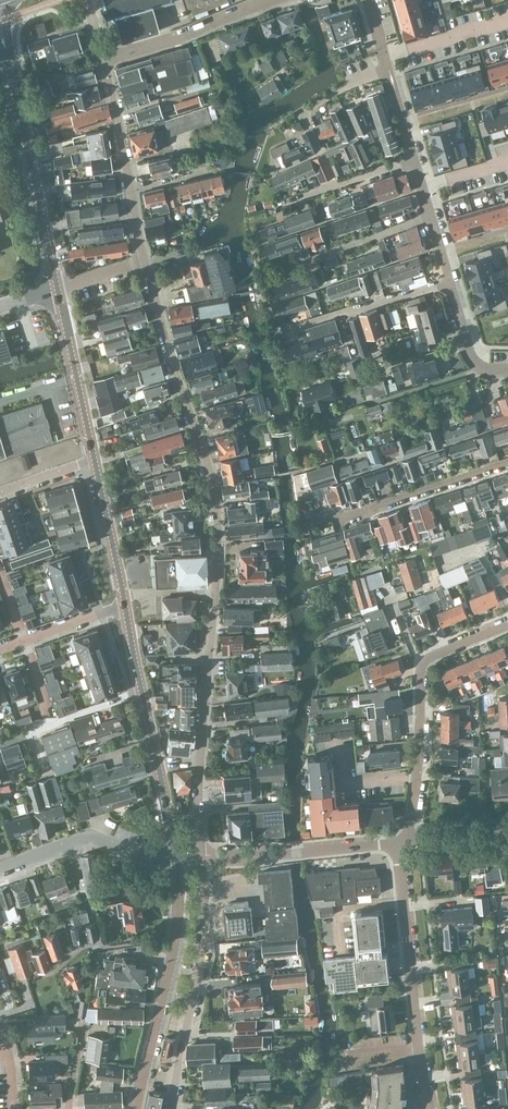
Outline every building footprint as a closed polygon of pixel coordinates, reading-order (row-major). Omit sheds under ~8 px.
[(152,8),(174,2),(173,0),(102,0),(103,4),(104,9),(102,10),(101,10),(100,10),(106,20),(107,20),(107,19),(111,18),(116,27),(117,27),(118,30),(121,41),(159,30),(152,8)] [(226,0),(188,0),(193,13),(226,0)] [(418,1),(399,7),(403,18),(421,12),(418,2),(418,1)] [(319,6),(315,7),(319,20),(324,19),(331,41),(333,47),(360,38),(359,33),(350,8),(331,14),(327,4),(319,6)] [(451,8),(445,10),(448,19),(453,17),(451,8)] [(281,31),(292,28),(302,24),(297,9),(276,16),(281,31)] [(403,18),(406,28),(405,28),(424,23),(424,22),(421,12),(403,18)] [(266,37),(279,32),(274,17),(261,21),(266,37)] [(424,23),(405,28),(409,39),(432,33),(428,21),(424,22),(424,23)] [(39,36),(47,34),(43,23),(35,25),(39,36)] [(219,53),(232,48),(253,40),(254,43),(260,41),(257,32),(251,34),(248,25),(205,40),(213,61),(221,58),(219,53)] [(79,57),(78,52),(81,51),(76,32),(57,38),(53,39),(54,44),(51,45),(48,38),(37,41),(39,48),(44,47),(48,61),(60,57),(61,62),(72,59),(79,57)] [(293,40),(285,43),(288,51),(296,48),(293,40)] [(153,86),(155,93),(198,80),(187,45),(149,56),(152,65),(142,68),(139,64),(123,69),(117,73),(120,84),(119,86),(120,90),(122,91),(122,92),(147,85),(147,87),(152,85),(153,86)] [(281,63),(288,60),(281,49),(275,53),(281,63)] [(495,83),(495,84),(496,84),(496,83),(500,82),(501,82),(506,80),(500,61),(488,65),(494,84),(495,83)] [(474,90),(479,89),(479,90),(480,89),(484,88),(485,88),(485,87),(486,87),(479,64),(467,67),(474,90)] [(76,87),(96,82),(92,67),(72,73),(76,87)] [(474,90),(467,67),(467,68),(468,72),(457,75),(463,94),(464,94),(468,92),(468,93),(469,92),(474,90)] [(286,88),(278,75),(272,79),(256,89),(265,102),(281,92),(286,88)] [(463,94),(457,75),(446,78),(451,97),(456,96),(457,96),(462,94),(462,95),(463,94)] [(187,92),(209,86),(207,78),(185,85),(187,92)] [(446,78),(435,82),(440,101),(442,100),(441,100),(446,99),(447,99),(447,98),(451,97),(446,78)] [(439,101),(440,101),(435,82),(423,85),(429,104),(434,102),(434,103),(435,102),(439,101)] [(101,99),(97,85),(67,93),(69,100),(74,99),(77,108),(91,104),(91,102),(101,99)] [(429,104),(423,85),(412,88),(417,107),(418,107),(419,107),(423,105),(423,106),(424,105),(429,104)] [(148,95),(155,93),(153,86),(146,88),(121,96),(125,108),(150,101),(148,95)] [(41,97),(52,94),(51,87),(39,89),(41,97)] [(386,154),(400,149),(381,92),(367,96),(386,154)] [(200,95),(184,100),(186,109),(203,103),(200,95)] [(498,104),(504,128),(507,127),(507,102),(498,105),(498,104)] [(139,124),(163,116),(159,103),(135,111),(136,114),(135,115),(136,119),(138,120),(139,124)] [(360,103),(346,109),(358,135),(357,135),(359,139),(360,138),(363,145),(375,140),(374,137),(377,135),(379,135),(372,115),(366,117),(362,108),(360,103)] [(46,123),(45,123),(47,133),(48,132),(55,131),(72,125),(73,130),(75,129),(76,131),(111,119),(112,119),(108,104),(103,106),(53,121),(52,121),(46,123)] [(52,120),(53,119),(76,113),(73,104),(49,110),(52,120)] [(206,106),(164,121),(169,136),(211,121),(211,120),(218,117),(213,104),(206,106)] [(486,120),(479,122),(483,135),(490,133),(490,131),(504,128),(498,105),(487,108),(487,109),(483,110),(486,120)] [(343,141),(356,136),(343,107),(330,112),(343,141)] [(321,139),(336,133),(330,119),(315,126),(321,139)] [(443,131),(430,134),(432,142),(431,142),(434,150),(457,143),(453,129),(457,127),(455,120),(442,124),(441,124),(443,131)] [(129,133),(131,142),(134,156),(158,150),(157,145),(164,143),(161,131),(154,132),(153,127),(129,133)] [(287,140),(269,148),(273,158),(282,154),(288,166),(308,157),(322,151),(321,147),(312,129),(302,133),(307,144),(303,146),(302,144),(291,149),(287,140)] [(110,146),(106,130),(86,133),(88,144),(82,145),(82,143),(62,147),(64,155),(80,152),(82,159),(111,154),(110,146)] [(360,138),(359,139),(357,139),(349,143),(341,146),(342,150),(347,161),(355,157),(359,167),(371,162),(363,145),(360,138)] [(457,143),(434,150),(436,157),(437,157),(439,164),(452,160),(454,167),(468,163),(465,156),(461,157),(459,150),(463,148),(459,150),(457,143)] [(327,157),(325,153),(272,177),(277,190),(316,172),(321,182),(335,176),(327,157)] [(56,169),(73,165),(71,155),(54,159),(56,169)] [(112,171),(110,156),(88,159),(81,160),(82,165),(92,164),(93,174),(112,171)] [(180,170),(179,165),(176,165),(175,165),(174,160),(170,161),(169,156),(148,161),(151,175),(159,173),(159,176),(168,174),(168,175),(178,172),(178,171),(180,170)] [(338,162),(332,165),(337,175),(342,172),(350,169),(348,163),(340,167),(338,162)] [(210,176),(213,192),(225,189),(221,173),(210,176)] [(412,190),(407,174),(394,178),(393,176),(374,182),(381,201),(400,194),(398,189),(402,187),(404,193),(412,190)] [(202,194),(213,192),(210,176),(199,179),(202,194)] [(72,198),(115,193),(113,177),(70,182),(72,198)] [(191,197),(202,194),(199,179),(188,181),(191,197)] [(180,200),(191,197),(188,181),(176,184),(180,200)] [(168,210),(163,187),(144,192),(144,194),(143,195),(144,199),(146,201),(147,206),(149,206),(150,212),(159,210),(159,213),(168,210)] [(334,217),(369,205),(364,191),(329,203),(334,217)] [(171,205),(178,203),(175,192),(168,194),(171,205)] [(416,193),(409,195),(380,205),(384,218),(413,208),(413,207),(419,204),(416,193)] [(496,205),(501,224),(507,222),(507,205),(506,197),(505,197),(506,202),(496,205)] [(272,199),(264,202),(266,208),(273,206),(272,199)] [(0,202),(0,219),(10,215),(4,200),(0,202)] [(67,228),(82,226),(82,222),(119,217),(117,203),(80,208),(65,210),(67,228)] [(254,204),(247,206),(249,213),(256,210),(254,204)] [(495,205),(485,209),(490,227),(501,225),(495,205)] [(484,208),(473,211),(479,231),(490,227),(484,208)] [(264,241),(316,223),(311,209),(284,218),(285,221),(260,230),(264,241)] [(374,222),(370,209),(334,221),(339,234),(374,222)] [(473,211),(462,215),(467,234),(479,231),(473,211)] [(163,215),(144,219),(146,226),(145,226),(146,232),(145,233),(146,237),(148,238),(148,239),(155,238),(156,242),(164,240),(163,236),(165,235),(162,223),(165,222),(166,225),(171,224),(169,213),(163,214),(163,215)] [(461,215),(450,219),(455,237),(456,238),(467,235),(461,215)] [(80,243),(85,242),(123,237),(123,233),(125,232),(124,228),(122,226),(121,223),(78,228),(80,240),(80,243)] [(321,246),(319,242),(324,240),(319,226),(301,232),(306,246),(313,244),(314,248),(321,246)] [(421,238),(417,226),(407,230),(411,242),(396,246),(400,258),(427,250),(423,238),(421,238)] [(269,258),(302,246),(297,233),(265,245),(269,258)] [(70,262),(73,261),(128,253),(127,241),(67,250),(70,262)] [(234,284),(224,247),(204,253),(205,261),(190,265),(191,266),(183,268),(186,277),(193,275),(195,284),(186,286),(190,301),(223,295),(234,284)] [(382,250),(348,262),(353,275),(392,261),(387,248),(382,250)] [(470,278),(493,271),(489,257),(493,256),(491,248),(478,252),(480,259),(466,263),(467,267),(466,267),(470,278)] [(400,262),(407,284),(409,289),(415,287),(414,281),(413,282),(411,275),(424,270),(419,256),(400,262)] [(402,286),(407,284),(400,262),(381,269),(386,283),(400,279),(402,286)] [(493,271),(470,278),(470,279),(471,278),(474,292),(473,292),(474,293),(497,286),(493,271)] [(279,300),(319,286),(314,272),(275,286),(279,300)] [(374,290),(376,289),(382,287),(377,272),(370,275),(374,290)] [(365,294),(373,291),(367,274),(360,276),(365,294)] [(331,298),(363,288),(359,276),(327,287),(331,298)] [(497,286),(474,293),(477,304),(478,303),(479,307),(492,303),(494,310),(507,306),(505,299),(501,300),(497,286)] [(117,310),(145,303),(141,289),(113,296),(117,310)] [(276,317),(279,316),(308,307),(305,298),(314,295),(313,292),(273,306),(276,317)] [(199,317),(230,312),(227,297),(169,308),(172,323),(193,319),(193,316),(199,315),(199,317)] [(415,311),(419,326),(437,321),(432,306),(423,309),(420,297),(408,301),(410,305),(408,306),(409,312),(415,311)] [(102,335),(126,328),(125,326),(129,325),(130,327),(148,322),(144,308),(122,314),(98,321),(102,335)] [(368,339),(384,334),(377,310),(360,315),(368,339)] [(384,328),(393,325),(389,310),(379,313),(384,328)] [(370,355),(367,346),(357,316),(349,319),(359,350),(360,355),(361,357),(370,355)] [(317,337),(317,338),(320,337),(321,339),(324,338),(328,349),(344,344),(339,330),(335,319),(313,326),(317,337)] [(432,339),(437,338),(441,337),(437,321),(419,326),(423,342),(419,343),(421,349),(434,346),(432,339)] [(190,322),(172,325),(173,327),(172,328),(172,331),(174,332),(175,336),(192,333),(191,330),(206,327),(205,322),(190,325),(190,322)] [(317,337),(313,326),(297,331),(301,342),(283,348),(287,362),(328,349),(324,338),(321,339),(320,337),(317,338),(317,337)] [(126,328),(102,335),(107,355),(131,348),(126,328)] [(288,340),(284,330),(272,334),(275,344),(288,340)] [(11,356),(3,331),(0,332),(0,360),(11,356)] [(197,337),(196,334),(173,340),(178,356),(201,350),(199,344),(207,341),(208,340),(209,344),(217,342),(215,335),(207,337),(206,335),(197,337)] [(342,348),(346,359),(357,356),(353,344),(342,348)] [(155,346),(131,353),(117,356),(118,362),(133,358),(135,368),(159,361),(155,346)] [(220,350),(219,347),(179,360),(184,377),(217,367),(214,357),(222,355),(220,350)] [(344,360),(346,359),(342,348),(331,351),(335,363),(337,362),(344,360)] [(352,377),(364,373),(359,357),(347,360),(352,377)] [(413,384),(440,376),(434,359),(421,363),(420,361),(407,365),(408,370),(407,370),(409,377),(410,376),(413,384)] [(253,360),(243,363),(245,369),(255,366),(253,360)] [(344,360),(337,362),(339,370),(347,367),(344,360)] [(113,376),(117,390),(141,384),(139,377),(143,376),(144,381),(163,376),(160,363),(113,376)] [(192,393),(214,386),(214,384),(222,381),(218,370),(188,379),(190,388),(191,388),(192,393)] [(122,407),(117,390),(113,376),(113,374),(93,380),(98,396),(96,397),(96,398),(97,397),(99,405),(98,405),(98,406),(99,406),(101,415),(122,407)] [(205,404),(235,395),(246,392),(242,379),(201,391),(205,404)] [(368,399),(388,392),(383,379),(363,385),(368,399)] [(147,402),(149,401),(150,404),(161,401),(160,398),(171,395),(167,381),(143,388),(147,402)] [(396,381),(386,385),(388,391),(398,388),(396,381)] [(329,405),(328,401),(330,400),(328,395),(330,395),(331,394),(332,393),(332,392),(332,391),(332,390),(329,382),(302,390),(305,399),(303,399),(304,401),(306,401),(306,402),(307,403),(309,404),(310,404),(312,403),(314,409),(329,405)] [(236,401),(206,409),(210,423),(216,421),(218,427),(218,428),(219,428),(219,429),(220,429),(220,428),(221,428),(221,427),(221,426),(227,425),(230,433),(238,431),(235,422),(231,423),(229,415),(237,413),(240,411),(242,409),(242,408),(243,407),(255,403),(258,413),(267,410),(262,394),(248,397),(236,401)] [(489,429),(507,423),(507,396),(498,399),(503,412),(485,418),(489,429)] [(40,403),(3,415),(0,416),(0,457),(6,455),(52,441),(48,427),(49,426),(46,417),(45,418),(40,403)] [(371,406),(367,408),(369,415),(383,411),(380,404),(371,406)] [(489,429),(485,418),(482,408),(463,414),(466,423),(444,430),(448,443),(489,429)] [(113,422),(127,417),(124,409),(111,415),(113,422)] [(131,430),(136,428),(159,420),(158,417),(155,409),(139,414),(140,418),(129,422),(131,430)] [(147,438),(179,428),(175,416),(143,427),(147,438)] [(101,433),(111,429),(109,424),(99,428),(101,433)] [(270,424),(262,425),(263,432),(271,431),(270,424)] [(404,437),(396,439),(402,458),(443,444),(437,427),(425,431),(428,439),(407,446),(404,437)] [(507,442),(507,427),(493,432),(490,433),(494,445),(497,444),(498,445),(507,442)] [(132,429),(131,430),(121,433),(123,441),(134,437),(132,429)] [(385,455),(398,451),(393,434),(394,434),(392,429),(376,435),(377,440),(382,454),(384,453),(385,455)] [(245,440),(243,430),(232,433),(232,432),(231,433),(216,437),(220,458),(240,453),(237,444),(234,445),(233,443),(245,440)] [(143,451),(146,459),(185,447),(180,432),(123,450),(126,459),(136,456),(136,454),(143,451)] [(496,451),(494,445),(490,433),(450,446),(453,457),(479,448),(482,456),(496,451)] [(343,478),(385,464),(378,445),(365,449),(368,457),(340,467),(343,478)] [(422,471),(429,469),(428,465),(448,459),(444,448),(417,457),(422,471)] [(146,459),(143,451),(136,454),(136,456),(126,459),(128,467),(133,466),(134,471),(142,469),(143,470),(151,468),(151,469),(165,464),(162,454),(146,459)] [(224,482),(242,478),(238,457),(220,461),(224,482)] [(421,476),(415,458),(398,463),(399,466),(404,465),(409,480),(421,476)] [(332,463),(308,471),(313,488),(322,485),(338,480),(332,463)] [(255,477),(275,474),(273,464),(254,467),(255,477)] [(403,478),(398,464),(390,467),(394,481),(403,478)] [(384,484),(383,480),(390,478),(387,467),(365,474),(368,485),(375,482),(377,486),(384,484)] [(157,489),(181,483),(178,470),(154,476),(143,479),(146,490),(150,489),(156,487),(157,489)] [(434,472),(424,475),(427,482),(436,479),(434,472)] [(506,474),(494,478),(500,498),(507,495),(507,479),(506,474)] [(114,492),(121,491),(119,484),(125,483),(124,475),(111,478),(114,492)] [(352,499),(353,499),(363,496),(360,487),(366,486),(363,475),(346,481),(352,499)] [(252,500),(260,499),(269,497),(268,488),(259,490),(257,480),(221,485),(223,498),(250,494),(250,492),(251,492),(252,500)] [(338,480),(322,485),(324,492),(326,501),(330,501),(336,499),(337,503),(349,499),(343,481),(339,483),(338,480)] [(496,501),(493,491),(489,480),(477,484),(480,494),(483,504),(485,509),(491,507),(490,503),(496,501)] [(50,511),(78,503),(73,484),(45,492),(50,511)] [(483,504),(480,494),(477,484),(464,488),(468,499),(474,497),(477,507),(483,504)] [(154,508),(185,501),(182,488),(151,495),(154,508)] [(460,490),(435,498),(438,508),(440,513),(455,508),(456,512),(462,510),(468,508),(466,499),(463,500),(460,490)] [(22,509),(17,497),(0,503),(0,517),(22,509)] [(229,523),(252,521),(257,520),(256,510),(261,510),(260,499),(252,500),(244,500),(245,507),(228,509),(229,523)] [(420,503),(428,527),(438,523),(430,499),(420,503)] [(501,511),(499,504),(498,501),(495,501),(499,513),(497,513),(499,520),(500,524),(505,523),(501,511)] [(50,511),(56,530),(84,522),(78,503),(50,511)] [(412,531),(415,539),(421,537),(419,530),(428,527),(420,503),(409,506),(417,530),(412,531)] [(132,514),(131,508),(121,511),(122,516),(132,514)] [(468,508),(462,510),(466,522),(470,521),(472,520),(471,515),(468,508)] [(25,520),(22,509),(0,517),(0,529),(25,520)] [(159,530),(160,534),(160,541),(175,539),(175,536),(193,533),(190,509),(165,512),(166,519),(173,518),(174,532),(168,533),(168,530),(165,528),(161,528),(159,530)] [(415,539),(412,531),(408,533),(400,510),(389,513),(397,537),(399,544),(408,540),(414,538),(415,539)] [(399,544),(397,537),(389,513),(378,517),(381,524),(374,526),(381,550),(399,544)] [(122,527),(134,524),(133,516),(120,519),(122,527)] [(475,527),(489,522),(487,518),(473,522),(475,527)] [(29,531),(25,520),(0,529),(0,534),(2,541),(29,531)] [(264,528),(262,520),(256,521),(256,523),(255,524),(255,523),(229,526),(231,538),(256,535),(256,534),(264,533),(264,528)] [(89,542),(84,522),(56,530),(61,550),(89,542)] [(346,540),(346,541),(346,542),(347,543),(351,558),(363,555),(358,539),(360,539),(359,537),(365,535),(367,539),(375,536),(370,522),(344,530),(349,539),(346,540)] [(475,527),(472,528),(473,529),(477,541),(476,541),(477,543),(486,540),(494,537),(494,535),(492,530),(489,522),(475,527)] [(472,529),(466,531),(430,544),(434,556),(476,541),(472,529)] [(346,541),(346,540),(343,530),(312,540),(316,551),(346,541)] [(29,531),(2,541),(6,552),(9,552),(13,550),(17,549),(21,547),(25,546),(28,545),(32,543),(33,543),(29,531)] [(432,542),(445,538),(443,531),(430,535),(432,542)] [(164,553),(169,553),(200,551),(199,535),(181,537),(182,544),(164,545),(164,553)] [(131,538),(125,539),(126,552),(133,551),(131,538)] [(283,538),(265,540),(265,548),(250,549),(250,551),(240,551),(240,562),(239,562),(239,567),(237,567),(236,572),(238,577),(263,576),(264,579),(271,579),(271,566),(267,566),(267,554),(270,554),(283,553),(283,538)] [(346,542),(313,553),(316,560),(319,559),(321,566),(349,557),(347,543),(346,542)] [(162,566),(162,553),(154,553),(154,558),(151,558),(152,587),(171,586),(171,580),(170,565),(162,566)] [(170,557),(169,553),(164,553),(162,553),(162,566),(170,565),(171,580),(171,582),(173,584),(175,585),(177,586),(207,584),(205,555),(170,557)] [(49,575),(73,567),(69,554),(49,561),(53,574),(49,575)] [(507,557),(504,560),(507,566),(496,573),(503,586),(507,584),(507,586),(507,558),(507,557)] [(408,590),(423,585),(414,559),(399,564),(408,590)] [(445,588),(448,587),(471,578),(477,576),(481,574),(487,571),(479,559),(440,574),(439,575),(442,585),(444,584),(445,588)] [(53,588),(77,579),(73,567),(49,575),(53,588)] [(362,614),(373,610),(372,605),(377,603),(372,586),(383,582),(379,571),(368,574),(352,579),(361,608),(362,614)] [(481,574),(477,576),(488,606),(500,600),(495,588),(488,591),(481,574)] [(477,596),(471,598),(476,611),(488,606),(477,576),(471,578),(475,590),(477,596)] [(16,577),(11,579),(14,588),(20,586),(16,577)] [(56,601),(83,591),(82,591),(77,579),(53,588),(57,600),(56,600),(56,601)] [(450,592),(448,587),(445,588),(444,584),(442,585),(441,586),(455,619),(467,614),(465,608),(462,602),(455,605),(450,592)] [(227,602),(276,600),(275,586),(227,587),(227,602)] [(441,586),(434,588),(436,593),(435,593),(437,598),(440,596),(445,609),(438,612),(443,625),(455,619),(441,586)] [(83,591),(56,601),(61,613),(88,604),(83,591)] [(18,600),(27,597),(25,592),(16,595),(18,600)] [(411,598),(399,602),(401,608),(411,605),(411,604),(423,599),(427,609),(417,613),(420,621),(412,625),(417,636),(418,639),(429,634),(428,631),(433,629),(429,618),(435,616),(431,608),(426,595),(425,593),(422,594),(413,597),(411,598)] [(182,601),(182,596),(178,596),(179,597),(162,598),(163,617),(177,616),(177,620),(196,618),(196,607),(195,600),(182,601)] [(29,602),(27,597),(18,600),(20,605),(29,602)] [(346,614),(342,600),(331,604),(335,617),(346,614)] [(224,607),(223,621),(252,622),(259,622),(259,609),(252,609),(252,608),(224,607)] [(362,627),(356,630),(361,643),(367,641),(370,650),(376,648),(378,654),(386,652),(386,651),(387,651),(387,650),(387,649),(387,648),(387,647),(386,645),(384,636),(381,629),(389,626),(386,616),(366,623),(367,626),(362,627)] [(34,627),(31,618),(25,620),(28,629),(34,627)] [(167,652),(195,650),(194,623),(165,624),(167,652)] [(78,650),(101,642),(96,629),(74,637),(78,650)] [(242,642),(242,641),(242,634),(221,635),(222,651),(243,650),(242,649),(250,649),(250,642),(242,642)] [(327,649),(340,645),(337,636),(324,640),(327,649)] [(101,642),(78,650),(75,651),(79,664),(84,662),(104,655),(100,643),(101,643),(101,642)] [(261,652),(290,650),(291,650),(290,642),(261,644),(261,651),(261,652)] [(43,654),(40,645),(35,647),(38,656),(43,654)] [(502,664),(507,661),(507,656),(504,646),(492,651),(498,666),(502,677),(503,677),(507,675),(505,669),(504,669),(502,664)] [(290,650),(260,652),(261,664),(249,664),(250,671),(262,669),(262,668),(291,666),(290,650)] [(502,677),(498,666),(492,651),(480,656),(485,670),(493,667),(496,673),(495,673),(497,679),(499,679),(500,683),(505,681),(503,677),(502,677)] [(84,676),(108,667),(104,655),(84,662),(88,674),(84,675),(84,676)] [(478,674),(485,670),(480,656),(468,661),(473,675),(480,692),(483,690),(481,686),(483,685),(478,674)] [(382,664),(371,668),(378,688),(379,691),(385,690),(390,690),(389,684),(387,677),(402,671),(398,660),(382,665),(382,664)] [(480,692),(473,675),(468,661),(456,666),(461,680),(469,677),(474,689),(476,695),(481,693),(480,692)] [(197,677),(197,670),(196,670),(196,663),(159,663),(159,675),(166,675),(166,674),(171,674),(171,679),(174,678),(196,678),(196,677),(197,677)] [(459,681),(461,680),(456,666),(443,671),(449,685),(456,682),(461,694),(466,692),(467,692),(461,680),(459,681)] [(44,676),(53,673),(51,667),(42,670),(44,676)] [(88,688),(112,680),(108,667),(84,676),(88,688)] [(16,670),(16,668),(6,671),(7,673),(5,674),(14,700),(28,696),(18,669),(16,670)] [(245,672),(225,674),(227,685),(225,685),(227,696),(228,696),(228,698),(248,696),(247,688),(261,687),(259,672),(245,673),(245,672)] [(55,678),(53,673),(44,676),(46,681),(55,678)] [(112,680),(88,688),(88,689),(92,687),(97,700),(117,693),(112,680)] [(178,705),(194,705),(196,705),(196,681),(178,681),(178,691),(178,705)] [(277,695),(285,695),(285,694),(289,694),(288,684),(284,684),(277,685),(277,695)] [(1,705),(9,702),(3,687),(0,688),(0,701),(1,705)] [(379,691),(359,693),(360,703),(375,701),(377,718),(389,717),(388,712),(404,710),(402,696),(386,698),(385,690),(379,691)] [(62,697),(60,691),(51,695),(53,700),(62,697)] [(453,692),(447,694),(449,700),(455,698),(453,692)] [(461,694),(458,695),(460,700),(464,700),(469,698),(466,692),(461,694)] [(72,694),(64,697),(66,704),(74,701),(72,694)] [(169,698),(168,698),(163,698),(163,695),(155,695),(155,708),(169,708),(169,698)] [(277,724),(279,724),(279,723),(290,722),(294,696),(287,696),(287,697),(224,703),(226,719),(252,716),(252,714),(254,715),(256,715),(282,713),(282,715),(276,715),(277,724)] [(507,711),(507,697),(499,698),(500,711),(507,711)] [(470,713),(470,704),(453,704),(453,712),(443,712),(443,725),(458,726),(464,726),(471,726),(471,721),(464,721),(458,721),(458,713),(470,713)] [(64,714),(61,705),(55,707),(58,716),(64,714)] [(175,707),(174,719),(170,719),(170,727),(193,728),(194,708),(175,707)] [(495,711),(488,712),(488,723),(495,723),(495,721),(501,721),(501,725),(507,724),(507,711),(500,711),(495,711)] [(72,732),(75,731),(79,745),(124,731),(120,717),(96,724),(93,713),(69,721),(70,726),(72,732)] [(18,726),(32,720),(30,714),(15,719),(18,726)] [(377,719),(370,720),(372,740),(401,736),(399,716),(389,717),(377,719)] [(354,722),(317,726),(315,732),(354,728),(354,722)] [(279,724),(277,724),(252,727),(230,730),(231,737),(229,737),(228,736),(226,739),(227,749),(225,750),(226,757),(228,758),(228,759),(247,757),(246,749),(249,749),(248,743),(246,743),(245,738),(250,737),(250,740),(254,740),(254,741),(281,738),(279,724)] [(458,739),(458,726),(443,725),(443,739),(458,739)] [(79,751),(72,732),(70,726),(41,737),(53,770),(55,769),(56,774),(74,768),(72,763),(76,761),(75,757),(79,755),(78,752),(79,751)] [(194,728),(193,728),(170,727),(168,741),(170,741),(169,751),(188,753),(189,743),(193,743),(194,728)] [(503,748),(507,748),(507,734),(500,734),(500,730),(489,731),(490,737),(500,737),(501,749),(503,748)] [(331,733),(315,735),(313,742),(331,739),(331,733)] [(1,749),(2,753),(0,754),(0,780),(8,777),(5,768),(7,767),(7,768),(14,766),(17,768),(26,765),(19,743),(1,749)] [(467,756),(467,751),(480,751),(480,746),(468,745),(460,744),(459,749),(443,747),(441,761),(457,762),(458,756),(467,756)] [(371,766),(377,766),(401,763),(400,749),(370,752),(371,766)] [(330,755),(309,757),(310,769),(311,768),(313,784),(311,784),(312,794),(310,794),(310,799),(311,799),(312,808),(311,808),(312,814),(313,814),(314,822),(313,822),(313,829),(347,826),(347,825),(356,824),(356,825),(361,825),(360,816),(359,801),(341,803),(341,805),(334,806),(330,755)] [(104,762),(82,768),(85,781),(86,780),(90,792),(99,790),(98,787),(146,775),(142,760),(131,763),(130,756),(121,758),(122,765),(107,769),(104,762)] [(261,796),(260,778),(284,776),(283,760),(271,761),(256,763),(256,767),(257,773),(223,776),(225,799),(261,796)] [(507,798),(507,768),(492,770),(494,799),(507,798)] [(189,793),(191,770),(180,772),(180,771),(173,772),(174,786),(177,786),(177,794),(189,793)] [(36,782),(27,784),(34,810),(43,807),(42,804),(53,801),(54,801),(55,804),(64,802),(55,776),(48,778),(38,781),(36,782)] [(480,790),(480,776),(472,776),(460,776),(459,782),(441,782),(441,797),(460,798),(460,789),(472,789),(480,790)] [(134,785),(129,786),(75,801),(80,818),(114,809),(113,805),(137,798),(134,785)] [(366,800),(359,801),(360,816),(367,816),(368,822),(394,819),(392,804),(383,805),(383,801),(366,803),(366,800)] [(41,837),(53,834),(55,833),(52,822),(65,819),(62,806),(34,813),(41,837)] [(229,839),(284,834),(282,808),(227,813),(229,828),(228,828),(229,839)] [(9,837),(34,830),(29,815),(5,822),(9,837)] [(486,878),(488,877),(489,880),(493,880),(493,877),(498,877),(497,864),(488,865),(487,852),(470,853),(472,872),(485,871),(486,878)] [(101,892),(94,853),(80,855),(84,877),(80,878),(81,883),(80,883),(81,891),(86,890),(87,894),(101,892)] [(454,878),(452,855),(433,857),(435,872),(447,871),(448,879),(454,878)] [(315,871),(305,873),(310,893),(311,898),(313,907),(320,906),(333,905),(336,905),(336,903),(357,901),(356,895),(357,895),(357,894),(381,892),(381,893),(380,876),(378,876),(375,867),(352,870),(339,871),(339,870),(315,872),(315,871)] [(294,903),(291,870),(259,873),(259,882),(268,881),(270,909),(268,909),(269,917),(265,917),(268,938),(299,936),(297,915),(295,907),(293,907),(293,903),(294,903)] [(64,876),(63,873),(43,880),(48,896),(68,889),(70,893),(77,890),(71,873),(64,876)] [(35,894),(42,891),(36,875),(30,878),(35,894)] [(104,896),(129,892),(125,876),(101,882),(104,896)] [(31,891),(27,880),(27,879),(10,885),(14,897),(16,904),(34,898),(31,891)] [(455,893),(462,892),(461,879),(454,880),(455,893)] [(483,884),(475,885),(476,893),(484,892),(483,884)] [(7,886),(0,888),(0,896),(3,907),(13,904),(7,886)] [(489,895),(475,897),(477,913),(490,912),(489,895)] [(102,906),(115,904),(114,896),(101,897),(102,906)] [(143,917),(140,899),(118,903),(119,915),(124,914),(127,928),(144,925),(143,923),(145,923),(144,917),(143,917)] [(227,937),(254,934),(251,907),(249,908),(249,902),(226,904),(227,910),(224,910),(227,937)] [(333,905),(320,906),(321,916),(334,914),(333,905)] [(445,949),(460,947),(458,924),(474,922),(474,907),(442,910),(445,940),(444,940),(445,949)] [(386,942),(383,910),(356,913),(354,914),(357,956),(324,959),(326,982),(333,981),(335,993),(358,991),(357,979),(359,979),(359,983),(390,980),(388,953),(383,953),(382,943),(386,942)] [(98,937),(99,937),(96,922),(89,923),(87,912),(81,913),(86,939),(98,937)] [(74,942),(86,939),(81,913),(80,914),(74,915),(72,915),(75,926),(71,927),(74,942)] [(56,940),(54,934),(44,937),(51,959),(64,954),(59,939),(56,940)] [(264,956),(299,953),(297,939),(263,943),(264,956)] [(8,949),(11,956),(4,959),(9,972),(16,971),(18,978),(34,972),(29,960),(33,958),(38,971),(51,966),(45,949),(32,954),(30,949),(26,950),(24,943),(8,949)] [(229,972),(248,971),(249,969),(255,968),(254,960),(256,959),(254,947),(229,949),(227,951),(229,972)] [(121,995),(121,989),(121,984),(145,987),(148,964),(136,962),(137,958),(115,956),(115,959),(106,958),(105,969),(98,968),(95,993),(106,994),(121,995)] [(496,958),(488,959),(489,967),(497,966),(496,958)] [(449,982),(469,979),(466,960),(451,962),(452,969),(447,970),(449,982)] [(71,994),(84,989),(76,966),(67,969),(68,971),(64,973),(71,994)] [(306,971),(274,975),(275,988),(307,984),(306,971)] [(456,999),(471,997),(469,979),(449,982),(451,994),(455,993),(456,999)] [(265,983),(235,985),(235,986),(230,987),(231,1007),(234,1007),(235,1014),(267,1011),(265,983)] [(106,994),(105,1004),(119,1007),(119,1001),(124,1002),(125,1002),(143,1004),(145,991),(126,988),(126,989),(121,989),(121,995),(106,994)] [(382,996),(369,997),(371,1012),(372,1019),(373,1028),(381,1027),(395,1025),(393,1004),(384,1005),(382,996)] [(453,1018),(480,1015),(478,997),(471,997),(456,999),(457,1006),(452,1006),(453,1018)] [(85,1017),(87,1001),(80,1000),(78,1016),(85,1017)] [(68,1012),(73,1010),(70,1002),(65,1004),(68,1012)] [(142,1023),(142,1009),(98,1008),(98,1021),(142,1023)] [(34,1042),(35,1041),(54,1040),(54,1028),(65,1028),(65,1015),(39,1016),(39,1023),(28,1024),(28,1041),(33,1041),(34,1042)] [(461,1036),(475,1034),(475,1028),(482,1027),(480,1015),(453,1018),(455,1030),(460,1030),(461,1036)] [(267,1019),(237,1020),(238,1033),(257,1032),(257,1029),(266,1028),(274,1028),(274,1019),(267,1019)] [(503,1031),(495,1031),(497,1050),(505,1049),(503,1031)] [(458,1055),(478,1052),(475,1034),(461,1036),(462,1042),(456,1043),(458,1055)] [(106,1063),(109,1038),(88,1035),(85,1060),(106,1063)] [(235,1049),(272,1047),(272,1035),(234,1037),(235,1049)] [(173,1055),(177,1039),(166,1037),(162,1052),(173,1055)] [(188,1063),(189,1063),(216,1062),(215,1044),(187,1045),(188,1063)] [(292,1050),(279,1050),(279,1059),(293,1058),(292,1050)] [(484,1052),(478,1052),(458,1055),(460,1067),(465,1066),(466,1073),(480,1071),(479,1064),(486,1063),(484,1052)] [(30,1079),(53,1078),(54,1078),(53,1063),(67,1062),(67,1054),(45,1055),(45,1061),(29,1062),(30,1079)] [(121,1081),(123,1067),(97,1064),(98,1063),(92,1062),(92,1069),(97,1069),(95,1078),(103,1079),(102,1091),(85,1092),(85,1107),(122,1105),(121,1091),(114,1091),(115,1080),(121,1081)] [(206,1086),(232,1085),(231,1062),(205,1063),(206,1086)] [(240,1080),(272,1078),(271,1063),(239,1065),(240,1080)] [(402,1107),(403,1104),(404,1100),(404,1096),(405,1093),(405,1089),(405,1085),(405,1081),(405,1078),(405,1074),(405,1071),(404,1068),(404,1065),(365,1071),(366,1085),(373,1086),(373,1089),(373,1091),(372,1094),(372,1097),(371,1099),(371,1102),(370,1105),(369,1107),(368,1108),(402,1108),(402,1107)] [(507,1068),(498,1069),(499,1077),(505,1076),(507,1076),(507,1068)] [(362,1071),(331,1076),(328,1076),(329,1085),(363,1085),(362,1071)] [(463,1092),(483,1089),(480,1071),(466,1073),(467,1079),(461,1080),(463,1092)] [(31,1106),(53,1105),(55,1105),(55,1101),(61,1101),(61,1083),(50,1083),(50,1090),(30,1090),(31,1106)] [(235,1090),(235,1087),(206,1089),(207,1105),(236,1103),(235,1097),(249,1097),(249,1090),(235,1090)] [(471,1108),(485,1107),(483,1089),(463,1092),(464,1104),(470,1103),(471,1108)] [(163,1108),(165,1095),(149,1092),(145,1108),(162,1108),(163,1108)] [(294,1106),(295,1095),(268,1092),(267,1103),(294,1106)] [(507,1097),(499,1098),(500,1105),(507,1104),(507,1097)]
